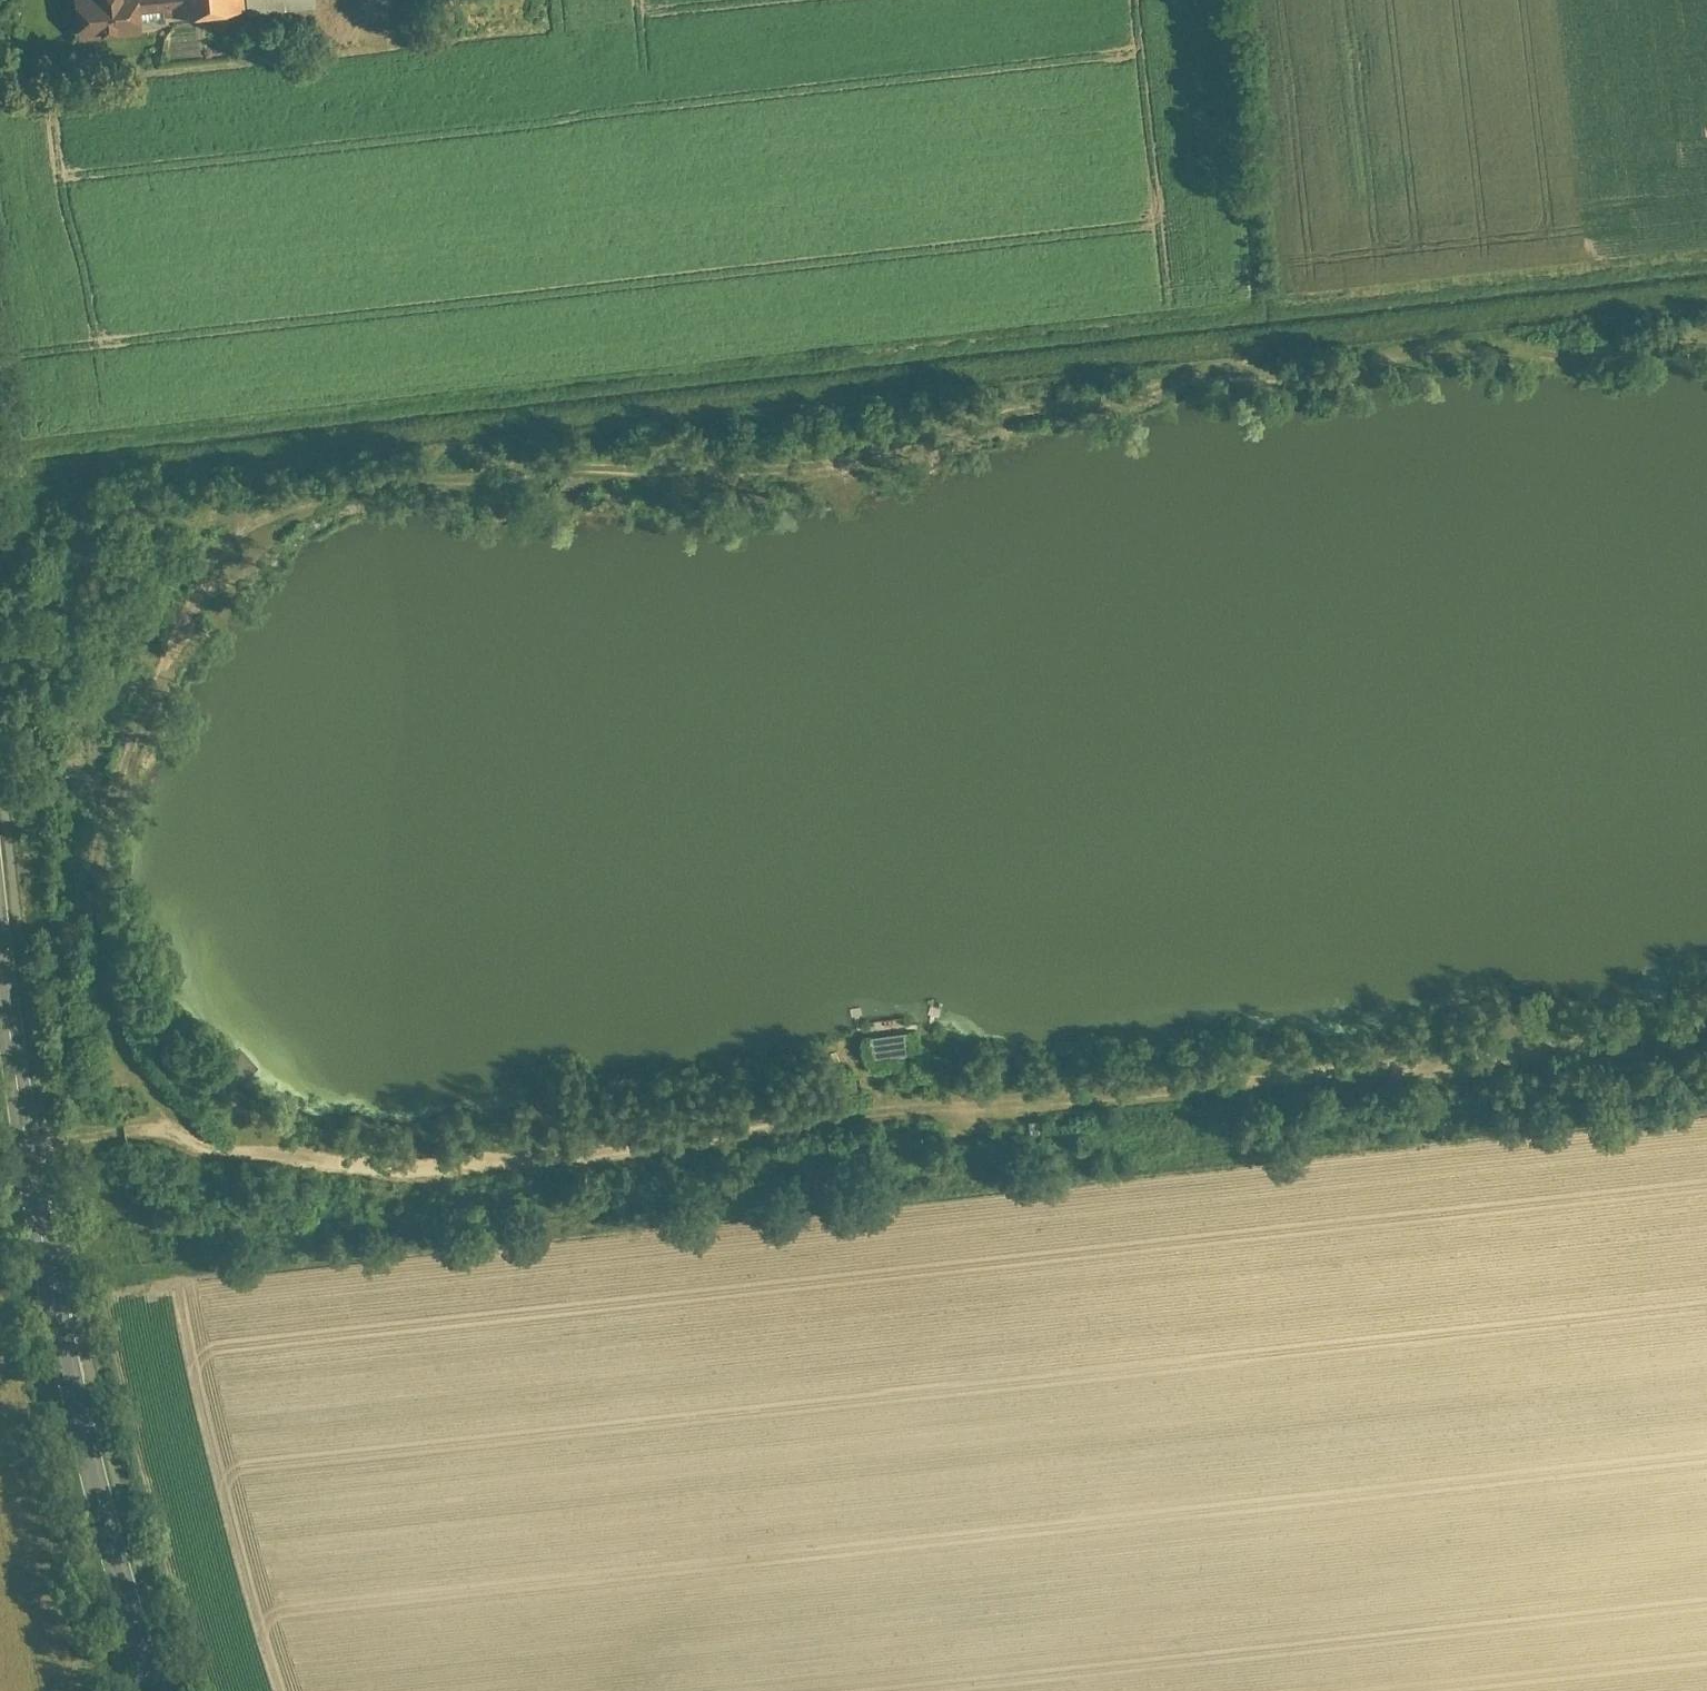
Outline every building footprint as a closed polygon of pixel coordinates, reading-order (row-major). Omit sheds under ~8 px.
[(78,38),(142,31),(139,0),(74,0),(78,38)] [(171,20),(244,10),(243,0),(169,0),(171,20)]
